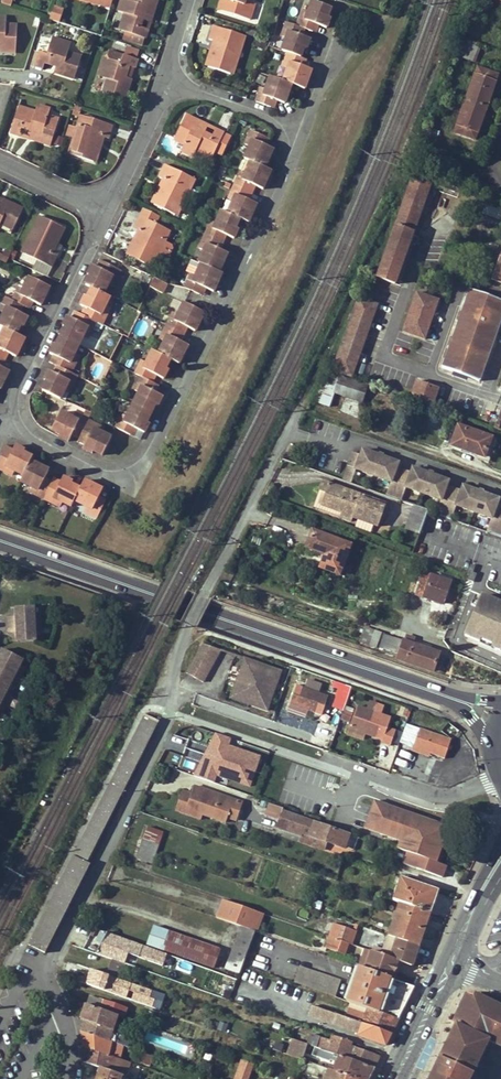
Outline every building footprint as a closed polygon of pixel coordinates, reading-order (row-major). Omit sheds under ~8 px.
[(88,1),(110,8),(113,0),(88,0),(88,1)] [(129,0),(128,0),(121,0),(118,11),(125,13),(130,15),(125,32),(146,39),(148,29),(141,27),(143,20),(145,15),(152,17),(157,0),(129,0)] [(221,11),(224,0),(219,0),(216,9),(221,11)] [(221,11),(249,20),(254,4),(245,1),(245,0),(224,0),(221,11)] [(284,82),(270,77),(265,89),(261,87),(256,101),(270,106),(273,99),(278,101),(284,104),(288,94),(284,93),(288,83),(291,84),(301,88),(304,79),(308,80),(312,70),(305,67),(301,66),(303,59),(300,58),(303,49),(307,50),(310,40),(303,37),(299,36),(301,28),(306,30),(312,32),(315,24),(320,26),(326,28),(330,18),(327,17),(331,7),(312,1),(307,14),(303,12),(298,26),(286,22),(281,37),(286,39),(282,51),(288,54),(283,67),(288,69),(284,82)] [(60,22),(63,8),(54,6),(50,19),(60,22)] [(125,32),(130,15),(125,13),(119,30),(125,32)] [(152,17),(145,15),(143,20),(150,23),(152,17)] [(17,25),(6,24),(6,17),(0,17),(0,52),(15,53),(17,25)] [(208,67),(230,74),(243,35),(213,26),(209,39),(213,41),(216,42),(220,47),(218,52),(213,51),(208,67)] [(230,74),(233,76),(246,36),(243,35),(230,74)] [(80,62),(67,57),(69,51),(71,43),(53,37),(47,54),(39,52),(34,67),(43,70),(45,62),(56,66),(54,72),(75,79),(80,62)] [(213,41),(204,66),(208,67),(213,51),(218,52),(220,47),(216,42),(213,41)] [(464,41),(461,48),(476,54),(478,46),(464,41)] [(127,46),(125,53),(138,56),(140,48),(127,46)] [(457,54),(473,61),(476,54),(461,48),(459,47),(457,54)] [(67,57),(80,62),(82,56),(69,51),(67,57)] [(113,51),(109,59),(121,63),(124,54),(113,51)] [(138,59),(124,54),(121,63),(109,59),(104,58),(98,76),(107,80),(113,81),(108,94),(124,100),(131,79),(126,77),(129,66),(135,68),(136,68),(138,59)] [(129,66),(126,77),(131,79),(135,68),(129,66)] [(477,67),(454,132),(475,140),(498,75),(477,67)] [(108,94),(113,81),(107,80),(103,92),(108,94)] [(50,146),(59,120),(48,116),(51,109),(38,105),(35,112),(34,117),(17,112),(10,133),(19,136),(22,128),(28,130),(34,132),(31,140),(50,146)] [(17,112),(34,117),(35,112),(19,107),(17,112)] [(113,125),(84,116),(71,155),(94,162),(99,145),(94,144),(96,139),(102,136),(105,137),(109,139),(113,125)] [(204,125),(186,116),(173,140),(183,145),(180,152),(192,158),(195,152),(198,146),(213,154),(223,134),(214,129),(211,137),(205,134),(200,132),(204,125)] [(73,138),(77,127),(70,125),(66,135),(73,138)] [(31,140),(34,132),(28,130),(26,138),(31,140)] [(220,261),(223,262),(227,253),(221,250),(217,248),(220,241),(223,233),(227,235),(234,238),(238,229),(235,228),(239,218),(245,221),(249,212),(253,213),(257,204),(250,201),(245,199),(248,192),(252,184),(256,186),(263,189),(266,180),(263,179),(268,169),(265,168),(262,167),(266,157),(269,158),(273,148),(266,145),(262,144),(265,137),(250,130),(244,144),(249,146),(243,158),(250,161),(244,174),(240,172),(228,200),(232,202),(227,213),(220,211),(215,223),(211,221),(199,248),(204,250),(198,262),(201,263),(196,275),(191,273),(185,288),(199,294),(203,287),(207,289),(213,291),(217,282),(215,281),(219,272),(216,271),(216,270),(220,261)] [(53,145),(61,147),(63,137),(54,135),(53,145)] [(99,145),(94,162),(96,163),(105,137),(102,136),(96,139),(94,144),(99,145)] [(213,154),(198,146),(195,152),(210,159),(213,154)] [(192,178),(165,164),(159,178),(162,179),(166,182),(168,186),(166,190),(162,189),(154,205),(174,215),(192,178)] [(433,178),(415,171),(377,277),(395,284),(433,178)] [(196,180),(192,178),(174,215),(178,217),(196,180)] [(168,186),(166,182),(162,179),(150,203),(154,205),(162,189),(166,190),(168,186)] [(256,186),(252,184),(248,192),(253,194),(256,186)] [(0,225),(3,219),(14,225),(22,209),(3,200),(0,206),(0,205),(0,225)] [(143,208),(139,216),(155,224),(159,216),(143,208)] [(21,251),(24,253),(42,216),(39,215),(21,251)] [(63,226),(42,216),(24,253),(37,259),(52,267),(58,254),(54,251),(51,250),(48,245),(51,240),(55,243),(63,226)] [(155,224),(139,216),(133,229),(137,231),(141,233),(143,237),(141,242),(137,240),(128,257),(149,267),(168,230),(155,224)] [(14,225),(3,219),(0,225),(12,231),(14,225)] [(48,245),(51,250),(54,251),(66,228),(63,226),(55,243),(51,240),(48,245)] [(171,231),(168,230),(149,267),(152,269),(159,255),(164,244),(171,231)] [(143,237),(141,233),(137,231),(126,255),(128,257),(137,240),(141,242),(143,237)] [(164,244),(159,255),(163,257),(167,255),(170,250),(169,246),(164,244)] [(3,255),(9,258),(11,252),(6,250),(5,252),(3,255)] [(0,254),(0,263),(5,265),(9,258),(3,255),(0,254)] [(492,280),(500,283),(500,255),(492,280)] [(32,269),(47,276),(52,267),(37,259),(32,269)] [(100,259),(96,267),(103,270),(106,263),(100,259)] [(42,391),(60,399),(64,391),(66,386),(71,388),(77,375),(71,372),(77,359),(72,357),(74,353),(82,337),(84,332),(90,334),(96,322),(102,325),(108,310),(104,308),(106,305),(110,297),(104,293),(107,285),(110,281),(114,283),(120,270),(106,263),(103,270),(96,267),(92,264),(87,274),(90,276),(85,285),(92,288),(88,296),(84,295),(80,305),(84,307),(91,310),(88,318),(81,314),(78,321),(72,318),(67,316),(62,326),(65,327),(61,335),(56,344),(54,344),(49,353),(53,355),(59,358),(56,365),(63,369),(60,376),(52,372),(49,370),(44,380),(47,382),(42,391)] [(1,358),(5,351),(9,353),(16,356),(20,347),(17,345),(22,337),(16,333),(20,324),(22,326),(27,316),(21,313),(17,311),(20,304),(24,306),(26,307),(30,300),(34,302),(40,305),(45,296),(42,295),(46,285),(29,277),(23,288),(19,286),(12,300),(5,297),(0,307),(0,311),(4,313),(0,321),(0,326),(5,328),(0,337),(0,361),(1,358)] [(150,287),(163,292),(166,282),(154,278),(150,287)] [(470,290),(442,367),(478,381),(500,318),(500,301),(470,290)] [(402,332),(424,340),(439,300),(416,292),(402,332)] [(351,376),(377,304),(368,301),(358,298),(336,358),(331,356),(328,365),(333,367),(332,370),(351,376)] [(116,428),(129,435),(133,428),(138,430),(137,430),(144,433),(149,423),(146,422),(151,413),(155,405),(158,406),(162,397),(156,394),(152,392),(155,385),(153,383),(149,381),(153,373),(157,376),(163,379),(168,369),(165,368),(169,360),(176,363),(181,353),(183,354),(188,345),(181,342),(177,340),(181,333),(184,326),(189,328),(195,331),(199,322),(195,320),(200,311),(183,303),(177,315),(173,313),(160,339),(164,342),(158,354),(152,351),(146,363),(141,360),(134,373),(141,377),(134,390),(139,393),(133,404),(127,416),(122,414),(116,428)] [(84,307),(81,314),(88,318),(91,310),(84,307)] [(74,311),(72,318),(78,321),(81,314),(74,311)] [(199,322),(203,313),(200,311),(195,320),(199,322)] [(50,362),(56,365),(59,358),(53,355),(50,362)] [(52,372),(60,376),(63,369),(56,365),(52,372)] [(1,379),(4,380),(9,370),(2,367),(0,366),(0,381),(1,379)] [(335,392),(341,376),(327,371),(319,390),(334,395),(335,392)] [(157,376),(153,373),(149,381),(153,383),(157,376)] [(367,386),(341,376),(335,392),(361,402),(367,386)] [(438,388),(416,380),(410,398),(432,406),(438,388)] [(314,401),(329,407),(334,395),(319,390),(314,401)] [(111,437),(102,433),(99,431),(101,427),(88,420),(74,413),(72,417),(60,412),(51,430),(60,434),(58,437),(68,442),(70,438),(73,431),(80,435),(87,438),(84,445),(82,449),(91,454),(93,450),(102,455),(111,437)] [(484,435),(458,425),(453,438),(479,448),(484,435)] [(133,428),(129,435),(133,437),(137,430),(138,430),(133,428)] [(73,431),(70,438),(77,441),(80,435),(73,431)] [(77,441),(84,445),(87,438),(80,435),(77,441)] [(483,457),(491,438),(484,435),(479,448),(477,454),(483,457)] [(451,445),(474,453),(477,454),(479,448),(453,438),(451,445)] [(497,440),(491,438),(483,457),(477,454),(475,458),(488,463),(497,440)] [(8,474),(11,469),(15,471),(23,475),(20,481),(31,487),(29,491),(56,505),(58,500),(63,503),(70,506),(73,500),(86,506),(83,511),(97,518),(104,504),(97,500),(99,496),(102,489),(92,484),(91,487),(82,483),(79,489),(71,485),(72,481),(63,477),(60,482),(53,477),(52,481),(50,485),(42,481),(44,477),(49,469),(39,464),(38,468),(29,464),(30,460),(32,457),(22,452),(23,450),(14,446),(13,449),(5,445),(0,456),(0,469),(8,474)] [(347,469),(354,472),(355,468),(391,481),(390,484),(397,487),(404,468),(396,466),(398,462),(362,449),(360,453),(353,450),(347,469)] [(404,489),(406,486),(442,499),(441,502),(455,507),(456,504),(494,517),(493,521),(500,524),(500,503),(499,502),(500,497),(462,484),(460,489),(447,484),(449,479),(412,466),(411,471),(404,468),(397,487),(404,489)] [(343,480),(350,482),(354,472),(347,469),(343,480)] [(52,481),(44,477),(42,481),(50,485),(52,481)] [(324,481),(320,490),(327,493),(322,506),(343,513),(341,518),(351,522),(353,517),(378,526),(386,504),(361,495),(359,499),(344,493),(345,489),(324,481)] [(390,484),(386,495),(394,498),(397,487),(390,484)] [(404,489),(397,487),(394,498),(400,500),(404,489)] [(344,493),(359,499),(361,495),(345,489),(344,493)] [(327,493),(320,490),(314,508),(341,518),(343,513),(322,506),(327,493)] [(441,502),(437,513),(451,518),(455,507),(441,502)] [(428,510),(415,505),(406,528),(420,533),(428,510)] [(493,521),(489,532),(500,536),(500,524),(493,521)] [(312,528),(305,548),(323,555),(318,568),(342,576),(354,542),(312,528)] [(442,604),(451,582),(424,572),(416,594),(442,604)] [(480,595),(463,635),(479,642),(480,639),(491,644),(490,647),(499,651),(500,648),(500,603),(480,595)] [(38,614),(32,615),(32,608),(12,610),(13,617),(6,618),(8,634),(13,634),(14,643),(35,642),(34,635),(40,635),(39,626),(38,614)] [(374,630),(365,626),(359,641),(369,645),(372,636),(374,630)] [(381,633),(374,630),(372,636),(379,638),(381,633)] [(432,671),(438,653),(412,644),(403,640),(384,633),(379,646),(398,654),(396,659),(432,671)] [(403,640),(412,644),(414,638),(405,635),(403,640)] [(220,649),(203,643),(187,673),(205,681),(220,649)] [(3,707),(7,698),(2,696),(6,690),(8,685),(13,687),(22,669),(17,666),(20,660),(2,651),(0,654),(0,712),(3,707)] [(280,670),(244,658),(230,697),(266,709),(280,670)] [(347,701),(352,687),(340,683),(336,697),(347,701)] [(289,704),(322,716),(328,697),(296,686),(289,704)] [(357,707),(350,727),(366,734),(383,740),(382,743),(390,745),(395,731),(387,728),(390,718),(357,707)] [(44,954),(90,864),(87,862),(159,720),(145,714),(28,945),(44,954)] [(364,737),(366,734),(350,727),(348,731),(364,737)] [(413,747),(430,753),(444,758),(451,740),(420,729),(413,747)] [(261,754),(230,746),(233,737),(210,731),(198,775),(252,790),(261,754)] [(454,760),(459,748),(452,745),(447,757),(454,760)] [(412,751),(429,757),(430,753),(413,747),(412,751)] [(233,801),(194,787),(190,797),(187,807),(202,813),(201,814),(225,823),(226,821),(233,801)] [(187,807),(190,797),(182,794),(176,813),(199,821),(201,814),(202,813),(187,807)] [(250,807),(233,801),(226,821),(243,827),(250,807)] [(401,841),(398,849),(437,862),(449,827),(374,801),(365,828),(401,841)] [(344,846),(353,850),(358,838),(282,811),(276,828),(300,836),(301,833),(326,842),(343,848),(344,846)] [(149,819),(142,840),(158,845),(165,824),(149,819)] [(298,841),(323,850),(326,842),(301,833),(300,836),(298,841)] [(139,848),(155,854),(158,845),(142,840),(139,848)] [(155,854),(139,848),(136,858),(152,863),(155,854)] [(401,903),(430,913),(433,905),(430,904),(435,890),(401,878),(392,900),(399,903),(401,903)] [(435,890),(430,904),(433,905),(438,891),(435,890)] [(262,914),(215,897),(212,905),(220,908),(217,918),(241,926),(255,931),(262,914)] [(311,908),(321,910),(322,902),(312,900),(311,908)] [(401,903),(398,912),(396,911),(391,926),(393,927),(390,936),(415,944),(419,930),(424,931),(430,913),(401,903)] [(329,937),(334,924),(328,922),(323,935),(329,937)] [(348,943),(352,945),(354,939),(356,932),(334,924),(329,937),(348,943)] [(147,945),(213,968),(219,950),(154,926),(147,945)] [(255,931),(241,926),(224,969),(239,974),(246,955),(252,940),(255,931)] [(419,946),(424,931),(419,930),(415,944),(419,946)] [(383,949),(374,946),(372,952),(397,960),(412,965),(419,946),(415,944),(390,936),(388,935),(383,949)] [(327,943),(334,946),(333,950),(344,954),(347,947),(348,943),(329,937),(327,943)] [(374,946),(354,939),(352,945),(372,952),(374,946)] [(321,992),(327,977),(286,962),(290,954),(252,940),(246,955),(283,970),(281,978),(321,992)] [(352,945),(348,943),(347,947),(362,952),(356,966),(359,967),(366,969),(372,952),(352,945)] [(397,960),(372,952),(366,969),(391,978),(397,960)] [(126,964),(112,959),(106,974),(120,979),(126,964)] [(349,984),(352,985),(359,967),(356,966),(349,984)] [(385,996),(391,978),(366,969),(359,967),(352,985),(385,996)] [(340,981),(327,977),(321,992),(335,997),(340,981)] [(394,979),(391,978),(385,996),(388,997),(391,988),(394,979)] [(147,988),(120,979),(115,994),(141,1004),(147,988)] [(408,994),(409,997),(412,992),(414,986),(394,979),(391,988),(408,994)] [(352,985),(349,984),(344,1000),(347,1001),(352,985)] [(385,996),(352,985),(347,1001),(351,1002),(378,1012),(385,996)] [(439,1056),(444,1059),(437,1074),(432,1071),(428,1078),(469,1078),(488,1039),(500,1045),(500,1005),(476,992),(473,996),(469,994),(466,1001),(463,999),(458,1008),(465,1012),(459,1024),(455,1022),(439,1056)] [(105,1002),(90,996),(87,1005),(102,1010),(105,1002)] [(388,997),(385,996),(378,1012),(382,1014),(388,997)] [(394,1028),(398,1019),(382,1014),(378,1012),(351,1002),(348,1009),(366,1016),(363,1024),(391,1034),(394,1028)] [(84,1020),(81,1031),(109,1041),(111,1042),(116,1044),(118,1044),(124,1047),(129,1048),(131,1043),(112,1031),(117,1016),(102,1010),(87,1005),(86,1005),(81,1019),(84,1020)] [(363,1024),(312,1006),(309,1015),(334,1024),(334,1025),(359,1034),(359,1036),(385,1046),(391,1034),(363,1024)] [(333,1036),(348,1042),(352,1034),(330,1026),(327,1034),(333,1036)] [(145,1028),(142,1042),(187,1054),(191,1039),(145,1028)] [(116,1044),(111,1042),(109,1041),(81,1031),(83,1047),(108,1056),(114,1058),(116,1059),(120,1060),(124,1047),(118,1044),(116,1044)] [(380,1057),(350,1046),(352,1043),(348,1042),(333,1036),(331,1042),(311,1035),(308,1044),(308,1045),(315,1047),(374,1068),(377,1063),(380,1057)] [(283,1054),(303,1060),(308,1045),(308,1044),(289,1038),(283,1054)] [(101,1068),(111,1072),(116,1059),(114,1058),(108,1056),(83,1047),(83,1054),(83,1062),(101,1068)] [(374,1068),(315,1047),(312,1055),(330,1061),(330,1059),(338,1062),(335,1072),(355,1078),(369,1078),(370,1078),(374,1068)] [(141,1064),(150,1067),(153,1057),(144,1054),(141,1064)] [(437,1074),(444,1059),(439,1056),(432,1071),(437,1074)] [(255,1064),(244,1061),(241,1071),(251,1075),(255,1064)] [(310,1063),(306,1073),(318,1077),(319,1073),(327,1076),(326,1078),(355,1078),(335,1072),(310,1063)] [(122,1075),(111,1072),(101,1068),(97,1078),(121,1078),(122,1075)]
